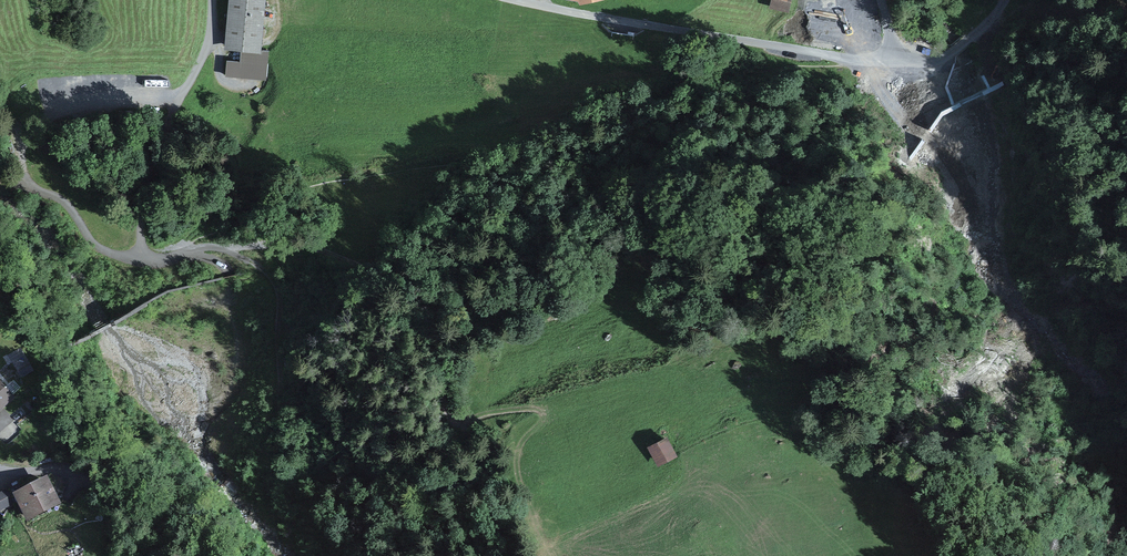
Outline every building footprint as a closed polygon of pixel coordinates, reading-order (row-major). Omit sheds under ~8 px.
[(225,75),(266,78),(269,51),(258,49),(262,0),(232,0),(228,46),(242,47),(240,62),(227,60),(225,75)] [(771,4),(787,9),(789,0),(773,0),(771,4)] [(46,151),(55,145),(48,133),(39,138),(46,151)] [(556,317),(566,312),(563,304),(552,308),(556,317)] [(13,394),(0,380),(0,406),(13,394)] [(18,421),(27,414),(23,408),(13,415),(18,421)] [(658,461),(672,454),(666,440),(651,447),(658,461)] [(56,502),(46,483),(24,494),(19,497),(21,502),(29,516),(56,502)] [(2,512),(21,502),(19,497),(24,494),(19,484),(0,494),(0,509),(2,512)]
